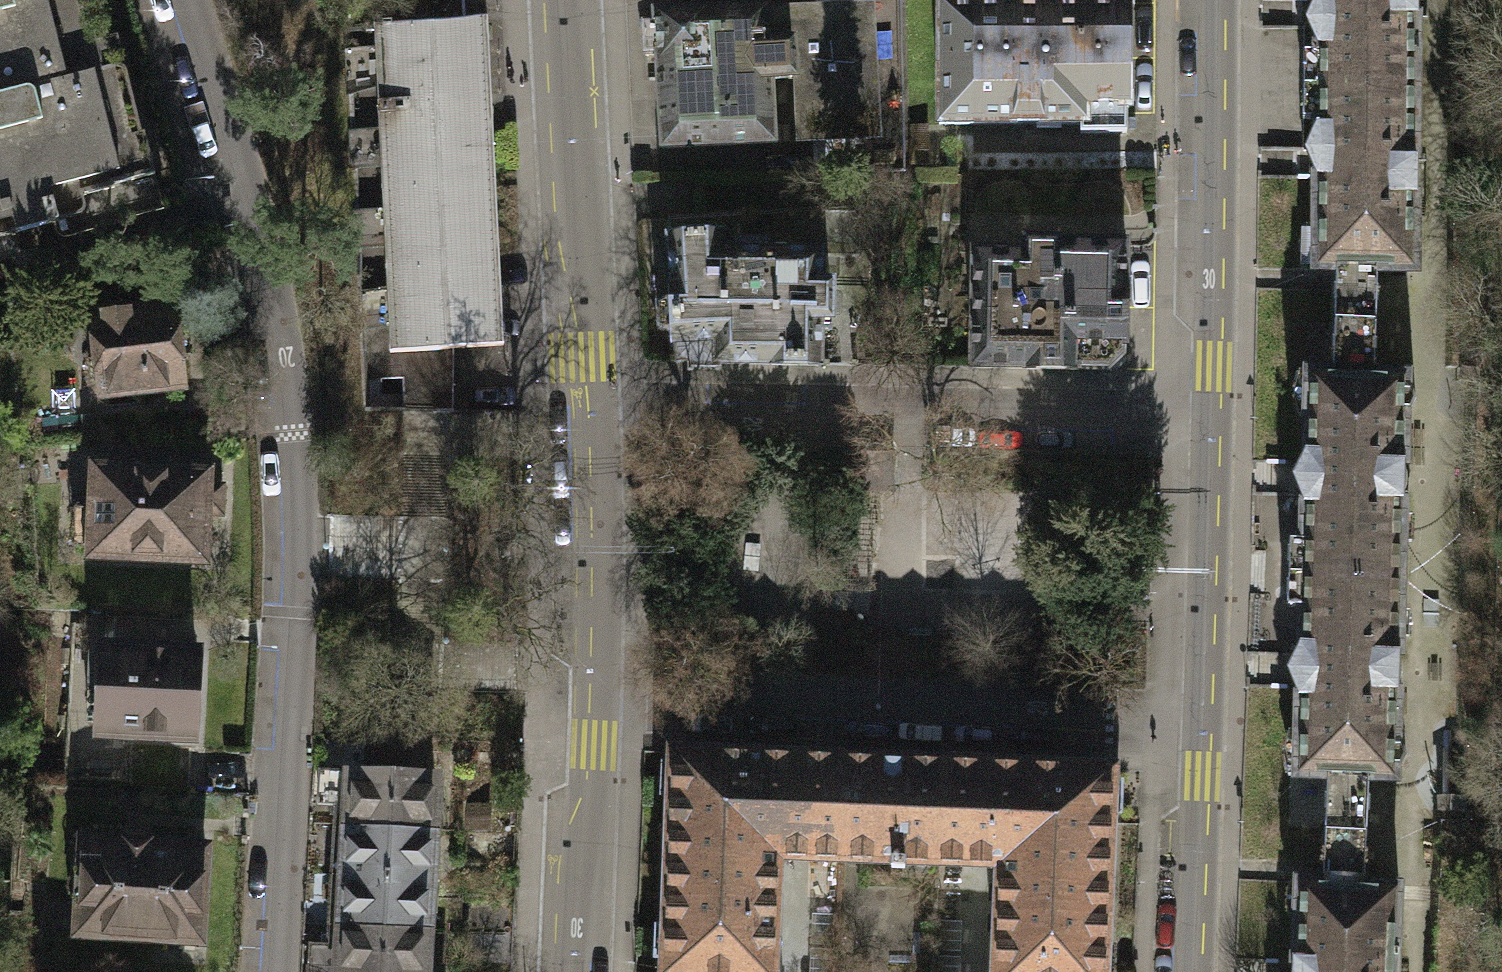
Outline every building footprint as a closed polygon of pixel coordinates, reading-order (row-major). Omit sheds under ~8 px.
[(111,70),(93,0),(0,0),(0,99),(111,70)] [(1119,0),(930,0),(930,123),(1077,123),(1077,107),(1119,107),(1119,0)] [(1408,88),(1408,0),(1309,0),(1297,25),(1295,25),(1294,88),(1408,88)] [(862,5),(763,10),(764,43),(789,42),(790,71),(802,70),(806,140),(868,138),(862,5)] [(790,81),(790,71),(789,42),(764,43),(763,10),(656,13),(656,23),(642,23),(643,54),(656,53),(659,146),(768,143),(766,81),(790,81)] [(479,19),(367,25),(384,350),(496,344),(479,19)] [(0,99),(0,224),(46,212),(51,233),(161,204),(143,134),(135,136),(117,69),(111,70),(0,99)] [(1408,88),(1294,88),(1294,150),(1296,150),(1307,174),(1307,224),(1298,224),(1293,246),(1298,269),(1328,269),(1326,320),(1367,321),(1368,270),(1406,269),(1408,88)] [(853,214),(669,215),(668,302),(652,304),(653,326),(670,333),(670,348),(683,350),(689,361),(814,359),(815,320),(828,315),(825,285),(818,284),(816,255),(855,256),(853,214)] [(1016,252),(965,251),(963,366),(1099,369),(1114,353),(1116,244),(1016,242),(1016,252)] [(85,363),(87,379),(97,383),(98,393),(178,385),(169,305),(125,309),(125,303),(99,305),(99,312),(89,313),(94,357),(85,363)] [(1280,575),(1392,576),(1397,419),(1406,399),(1398,381),(1398,374),(1365,374),(1367,321),(1326,320),(1325,373),(1299,372),(1296,454),(1285,477),(1295,501),(1293,541),(1280,541),(1280,575)] [(95,471),(94,509),(73,508),(71,544),(92,545),(91,552),(196,557),(200,476),(95,471)] [(1392,576),(1280,575),(1280,607),(1291,607),(1292,646),(1279,669),(1288,690),(1286,775),(1319,776),(1317,831),(1357,833),(1359,777),(1387,778),(1387,773),(1397,753),(1388,734),(1392,576)] [(88,691),(87,720),(98,720),(98,730),(191,734),(193,654),(102,650),(100,691),(88,691)] [(837,857),(842,760),(669,750),(669,762),(658,762),(656,794),(669,795),(666,885),(772,889),(773,853),(837,857)] [(935,860),(937,763),(842,760),(837,857),(891,857),(891,867),(904,868),(904,857),(935,860)] [(996,906),(1103,909),(1106,814),(1120,815),(1121,782),(1110,782),(1111,767),(937,763),(935,860),(997,862),(996,906)] [(345,818),(344,825),(429,831),(432,776),(316,769),(314,801),(333,802),(332,817),(345,818)] [(344,825),(341,871),(426,876),(429,831),(344,825)] [(1390,884),(1355,883),(1357,833),(1317,831),(1315,881),(1287,879),(1285,963),(1276,966),(1276,971),(1385,971),(1390,884)] [(73,899),(79,901),(77,932),(119,934),(124,941),(144,942),(150,936),(198,938),(203,847),(149,844),(144,837),(123,836),(118,843),(82,841),(80,872),(70,875),(65,884),(65,893),(73,899)] [(341,871),(339,919),(423,924),(426,876),(341,871)] [(666,885),(664,925),(654,925),(653,954),(662,954),(661,971),(768,971),(772,889),(666,885)] [(996,906),(995,971),(1112,971),(1113,945),(1102,945),(1103,909),(996,906)] [(423,924),(339,919),(338,932),(325,931),(324,949),(308,948),(306,971),(420,971),(423,924)]
